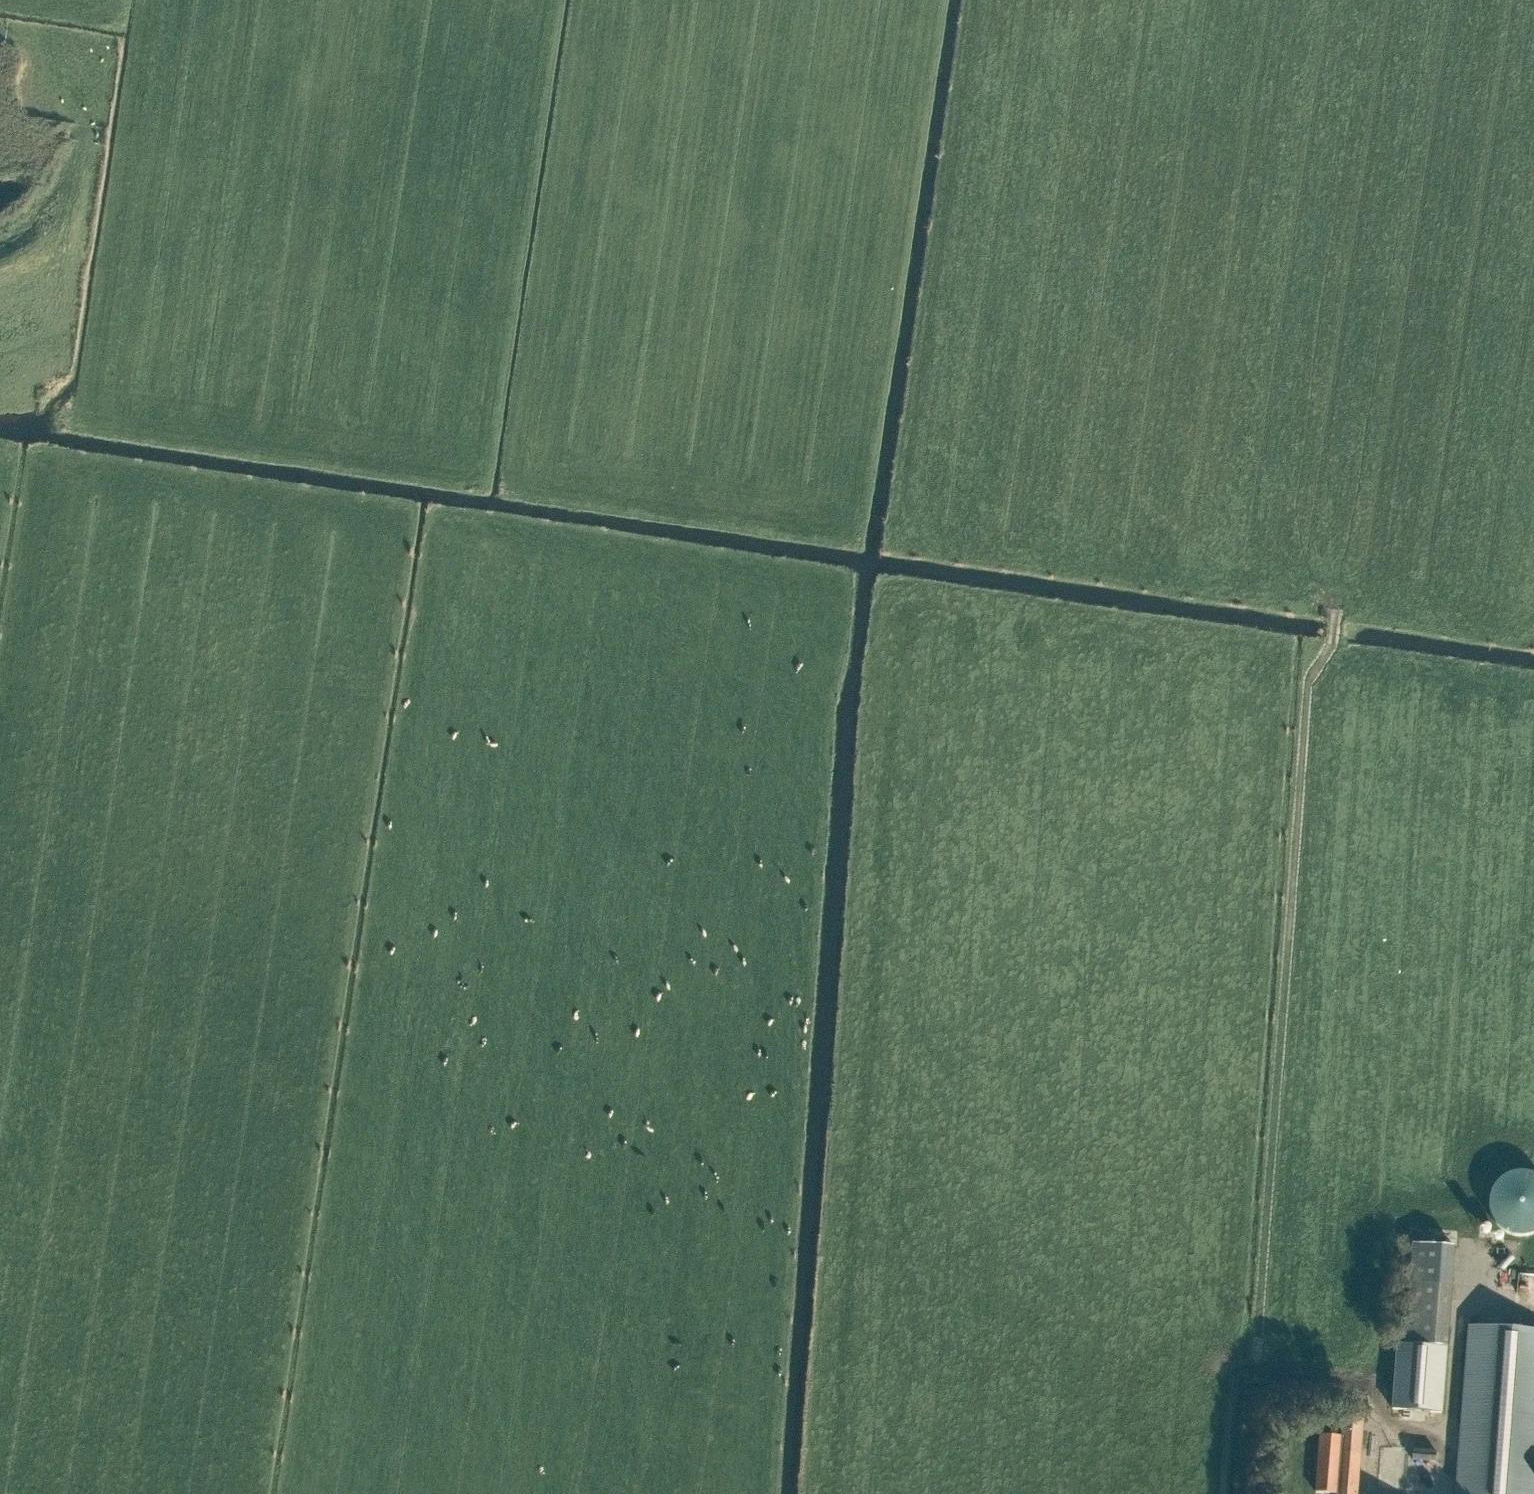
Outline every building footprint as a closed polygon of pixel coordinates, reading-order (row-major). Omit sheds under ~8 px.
[(1506,1242),(1533,1234),(1533,1189),(1530,1174),(1500,1182),(1505,1200),(1495,1202),(1506,1242)] [(1412,1244),(1405,1345),(1446,1349),(1454,1247),(1412,1244)] [(1468,1325),(1455,1493),(1533,1493),(1533,1330),(1468,1325)] [(1397,1344),(1392,1409),(1441,1413),(1446,1349),(1405,1345),(1397,1344)] [(1363,1419),(1343,1418),(1341,1437),(1320,1436),(1315,1493),(1325,1493),(1357,1493),(1363,1419)] [(1436,1463),(1437,1451),(1413,1450),(1412,1461),(1436,1463)]
